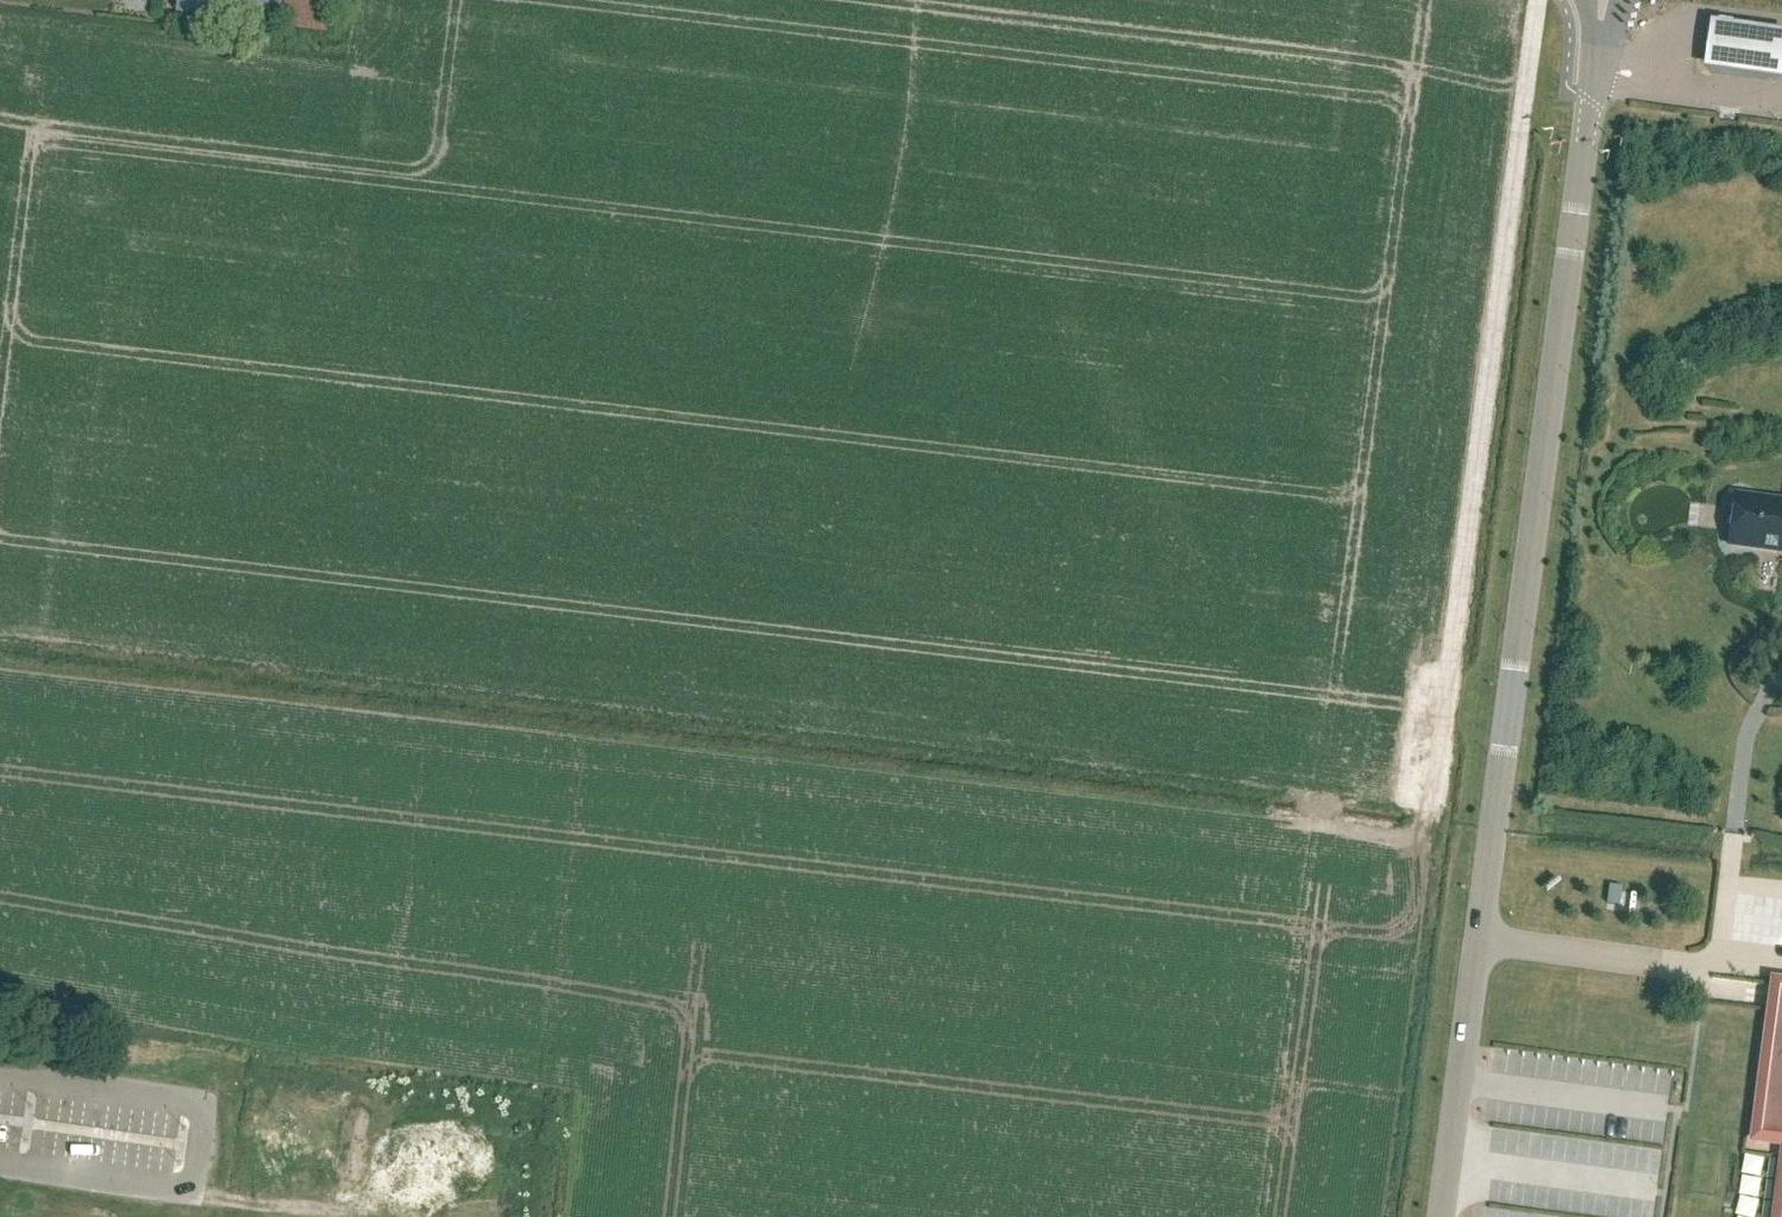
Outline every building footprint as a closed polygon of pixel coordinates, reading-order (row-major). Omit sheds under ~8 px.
[(227,0),(178,0),(177,13),(225,19),(227,0)] [(232,21),(281,25),(283,0),(234,0),(232,21)] [(283,29),(327,35),(331,0),(287,0),(283,29)] [(1781,70),(1781,21),(1710,12),(1704,60),(1781,70)] [(1729,545),(1781,553),(1781,502),(1735,496),(1729,545)] [(1609,885),(1606,903),(1619,905),(1622,887),(1609,885)] [(1758,1138),(1781,1141),(1779,1156),(1781,1156),(1781,987),(1778,986),(1775,1012),(1758,1138)]
